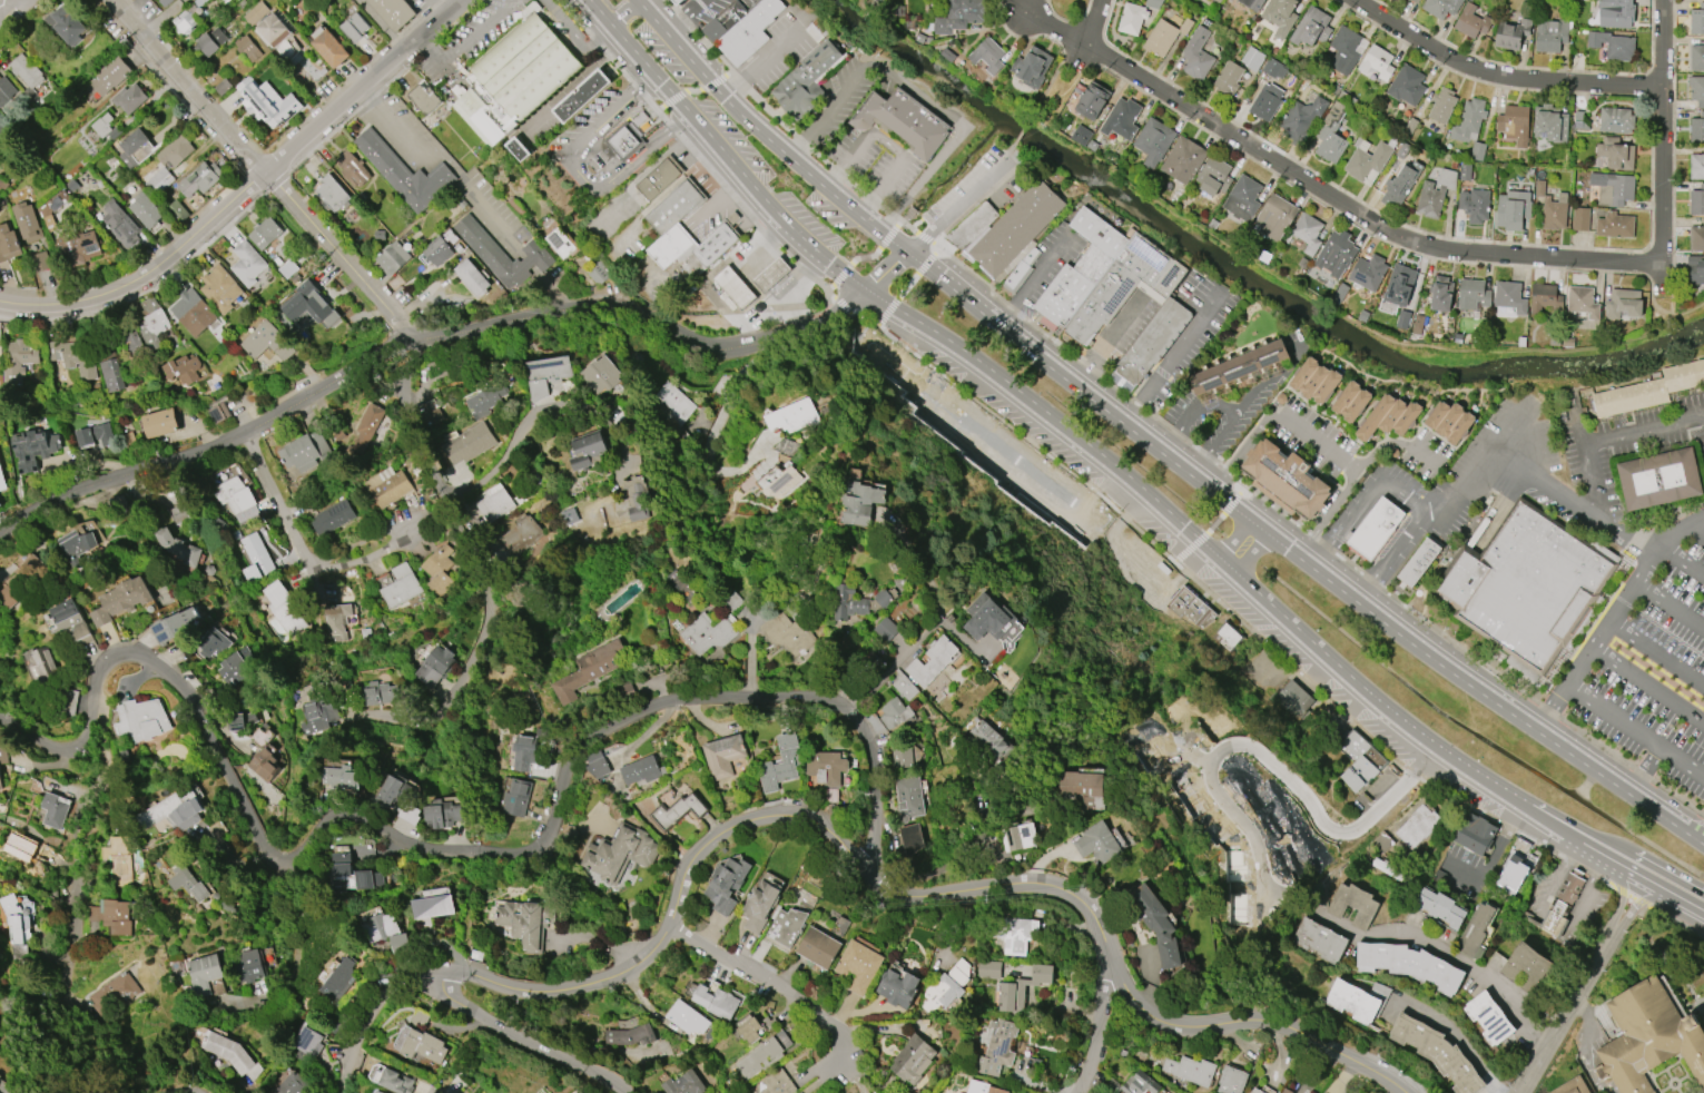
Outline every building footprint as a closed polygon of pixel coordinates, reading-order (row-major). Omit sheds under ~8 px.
[(205,17),(212,10),(206,4),(209,0),(196,0),(192,5),(205,17)] [(243,17),(260,0),(269,10),(252,27),(243,17)] [(394,32),(366,0),(404,0),(416,13),(394,32)] [(717,40),(760,0),(781,0),(787,7),(761,31),(768,39),(737,67),(718,47),(721,45),(717,40)] [(946,7),(946,0),(983,0),(984,0),(984,6),(985,6),(985,14),(984,14),(984,20),(982,20),(982,23),(966,22),(966,29),(952,29),(952,35),(935,33),(935,31),(933,31),(934,22),(935,22),(935,17),(947,18),(947,7),(946,7)] [(1144,6),(1146,0),(1163,0),(1158,9),(1144,6)] [(1255,12),(1237,0),(1263,0),(1255,12)] [(1260,16),(1269,0),(1299,0),(1292,11),(1298,16),(1282,41),(1273,36),(1279,26),(1269,20),(1269,21),(1260,16)] [(1420,7),(1424,0),(1463,0),(1452,16),(1447,11),(1441,21),(1420,7)] [(1598,9),(1599,0),(1632,0),(1632,4),(1635,4),(1634,22),(1631,22),(1631,28),(1599,26),(1600,9),(1598,9)] [(1116,30),(1125,1),(1145,8),(1145,10),(1150,11),(1146,19),(1143,18),(1137,37),(1116,30)] [(1452,28),(1467,1),(1476,6),(1471,14),(1481,19),(1484,14),(1493,19),(1484,35),(1478,31),(1474,39),(1452,28)] [(1700,2),(1703,2),(1703,34),(1691,35),(1691,10),(1700,10),(1700,2)] [(66,3),(87,28),(79,35),(81,38),(71,46),(57,29),(55,31),(43,19),(50,12),(51,14),(61,6),(62,7),(66,3)] [(1288,40),(1310,4),(1331,18),(1327,26),(1332,29),(1323,43),(1317,39),(1311,47),(1300,39),(1297,46),(1288,40)] [(532,9),(582,66),(490,149),(452,106),(472,88),(465,80),(473,73),(467,68),(532,9)] [(189,12),(198,22),(185,35),(173,21),(185,10),(188,13),(189,12)] [(255,28),(272,12),(290,32),(283,40),(288,46),(294,40),(301,48),(286,61),(255,28)] [(354,43),(339,27),(356,12),(370,27),(361,35),(362,37),(354,43)] [(817,43),(805,30),(818,17),(831,30),(817,43)] [(1141,47),(1160,17),(1178,29),(1185,17),(1193,22),(1185,35),(1179,31),(1162,58),(1150,50),(1150,52),(1141,47)] [(1519,50),(1494,46),(1498,21),(1519,24),(1520,18),(1533,20),(1529,36),(1521,35),(1519,50)] [(1559,52),(1535,51),(1536,21),(1558,22),(1559,19),(1568,20),(1568,22),(1572,22),(1570,33),(1568,33),(1567,43),(1559,43),(1559,52)] [(1181,52),(1199,24),(1211,31),(1200,49),(1215,59),(1201,81),(1194,77),(1194,78),(1181,70),(1186,59),(1181,56),(1183,53),(1181,52)] [(1341,24),(1369,41),(1347,77),(1328,65),(1337,51),(1328,45),(1341,24)] [(228,38),(205,60),(193,48),(198,42),(197,40),(206,31),(208,35),(217,27),(228,38)] [(335,69),(311,42),(327,29),(351,55),(335,69)] [(1611,36),(1635,38),(1634,53),(1633,53),(1632,61),(1605,59),(1606,43),(1600,42),(1600,48),(1586,47),(1587,31),(1611,33),(1611,36)] [(245,35),(263,53),(252,63),(234,42),(237,39),(239,41),(240,40),(238,38),(242,36),(243,37),(245,35)] [(987,36),(1005,52),(998,60),(1004,66),(993,77),(984,69),(987,66),(981,58),(974,65),(966,57),(987,36)] [(847,56),(816,83),(827,96),(797,122),(770,92),(778,85),(777,83),(797,66),(799,68),(804,65),(800,62),(830,37),(847,56)] [(1372,43),(1393,56),(1388,65),(1393,68),(1386,82),(1377,77),(1379,72),(1370,67),(1366,75),(1357,69),(1372,43)] [(1054,57),(1043,76),(1045,77),(1037,90),(1035,89),(1034,90),(1022,82),(1023,80),(1014,75),(1008,71),(1017,56),(1023,60),(1032,45),(1043,51),(1044,50),(1048,52),(1047,53),(1054,57)] [(1265,56),(1255,72),(1239,62),(1250,46),(1265,56)] [(1690,46),(1703,46),(1703,70),(1690,70),(1690,46)] [(8,65),(21,53),(32,66),(35,65),(42,75),(41,76),(45,79),(33,89),(39,97),(36,99),(41,105),(36,109),(22,93),(29,87),(18,75),(16,76),(11,70),(12,69),(8,65)] [(119,56),(131,70),(127,73),(128,75),(116,87),(115,86),(101,97),(89,82),(93,78),(92,77),(105,67),(106,68),(119,56)] [(1282,100),(1268,124),(1248,111),(1261,88),(1254,85),(1263,70),(1261,70),(1270,57),(1289,68),(1282,79),(1279,78),(1278,80),(1275,78),(1272,83),(1284,91),(1280,99),(1282,100)] [(1212,85),(1228,59),(1244,69),(1235,82),(1239,85),(1229,101),(1214,92),(1217,87),(1212,85)] [(1403,62),(1425,76),(1420,83),(1426,87),(1415,107),(1399,98),(1398,100),(1386,92),(1403,62)] [(552,111),(565,124),(611,81),(599,68),(552,111)] [(235,87),(248,75),(259,87),(265,81),(283,100),(290,92),(303,107),(285,122),(283,120),(273,128),(262,117),(257,120),(253,116),(252,117),(245,108),(246,107),(240,102),(245,99),(235,87)] [(18,91),(0,107),(0,78),(3,76),(18,91)] [(1688,77),(1703,77),(1703,108),(1697,108),(1697,100),(1691,100),(1691,86),(1688,86),(1688,77)] [(233,86),(220,96),(214,88),(226,78),(233,86)] [(428,117),(443,101),(423,80),(407,96),(428,117)] [(1091,80),(1112,92),(1093,121),(1073,109),(1091,80)] [(148,98),(129,116),(119,106),(117,108),(110,100),(125,87),(127,90),(135,83),(148,98)] [(1457,98),(1445,125),(1427,117),(1435,101),(1431,100),(1435,92),(1438,95),(1441,86),(1455,91),(1452,96),(1457,98)] [(870,127),(868,128),(867,129),(866,129),(865,129),(863,129),(861,129),(860,129),(858,129),(857,129),(856,128),(855,128),(854,127),(853,126),(851,125),(848,122),(873,90),(887,101),(898,87),(949,127),(946,130),(949,132),(926,163),(913,152),(916,148),(877,118),(870,127)] [(1329,102),(1319,118),(1316,115),(1304,132),(1307,134),(1298,147),(1291,144),(1292,140),(1281,132),(1283,129),(1279,126),(1296,100),(1304,106),(1311,104),(1317,95),(1329,102)] [(1099,130),(1119,97),(1126,101),(1129,98),(1142,107),(1132,124),(1139,128),(1130,141),(1111,130),(1107,136),(1099,130)] [(1470,132),(1468,142),(1449,138),(1451,126),(1455,127),(1455,125),(1459,126),(1465,100),(1470,101),(1471,97),(1485,100),(1483,110),(1487,111),(1485,119),(1480,118),(1477,134),(1470,132)] [(1348,141),(1334,164),(1328,159),(1328,160),(1313,152),(1321,140),(1313,136),(1321,124),(1320,124),(1334,100),(1348,108),(1339,124),(1339,125),(1333,132),(1348,141)] [(1567,144),(1553,142),(1553,140),(1548,140),(1548,138),(1534,137),(1534,135),(1533,134),(1534,106),(1542,106),(1542,102),(1552,104),(1552,107),(1559,108),(1559,112),(1568,114),(1567,144)] [(1528,107),(1527,148),(1516,147),(1516,138),(1504,138),(1504,131),(1496,130),(1497,115),(1504,115),(1505,106),(1528,107)] [(1600,107),(1631,109),(1631,115),(1635,116),(1634,129),(1632,129),(1631,134),(1627,132),(1627,134),(1613,132),(1598,131),(1600,107)] [(1589,128),(1589,129),(1574,128),(1575,111),(1583,111),(1583,120),(1589,128)] [(1700,111),(1703,111),(1703,144),(1691,144),(1690,119),(1700,118),(1700,111)] [(102,138),(90,126),(99,117),(100,118),(107,112),(114,118),(108,122),(110,125),(108,126),(112,130),(119,125),(125,131),(114,141),(107,134),(102,138)] [(1150,116),(1176,132),(1153,170),(1142,164),(1148,155),(1132,145),(1150,116)] [(10,128),(0,137),(0,117),(10,128)] [(623,163),(603,140),(626,120),(646,142),(623,163)] [(1070,138),(1078,124),(1092,132),(1084,146),(1070,138)] [(413,175),(420,169),(426,176),(443,161),(459,178),(417,215),(353,141),(370,126),(413,175)] [(119,144),(139,128),(156,149),(130,170),(118,155),(125,150),(119,144)] [(156,156),(181,132),(190,142),(189,142),(195,149),(180,163),(187,169),(175,179),(156,196),(139,178),(158,161),(156,158),(157,157),(156,156)] [(1180,135),(1186,139),(1186,138),(1202,148),(1208,152),(1191,180),(1189,179),(1185,186),(1159,169),(1180,135)] [(1393,149),(1378,173),(1369,186),(1362,181),(1362,183),(1348,175),(1349,174),(1342,169),(1357,147),(1358,147),(1362,139),(1370,144),(1365,151),(1370,156),(1380,140),(1386,144),(1391,135),(1398,139),(1392,148),(1393,149)] [(506,145),(522,162),(531,154),(516,137),(506,145)] [(1631,147),(1629,171),(1605,170),(1605,169),(1604,169),(1604,161),(1605,161),(1605,158),(1593,158),(1594,145),(1599,145),(1599,138),(1616,139),(1615,146),(1631,147)] [(1402,159),(1395,155),(1402,141),(1410,147),(1402,159)] [(1481,161),(1469,158),(1474,141),(1486,145),(1481,161)] [(347,149),(358,160),(361,159),(364,163),(362,165),(372,175),(359,187),(356,184),(354,186),(346,178),(345,179),(342,176),(343,174),(341,171),(343,169),(335,161),(347,149)] [(1690,154),(1703,154),(1703,179),(1690,179),(1690,154)] [(1210,155),(1232,167),(1227,176),(1232,179),(1224,193),(1219,189),(1214,197),(1199,188),(1201,184),(1195,180),(1210,155)] [(681,173),(650,201),(636,186),(668,157),(681,173)] [(1424,166),(1396,211),(1379,201),(1387,189),(1386,188),(1388,185),(1385,184),(1389,178),(1391,179),(1402,161),(1409,166),(1414,159),(1424,166)] [(176,186),(205,161),(209,166),(214,163),(224,174),(218,178),(220,179),(203,194),(199,189),(187,198),(176,186)] [(1470,165),(1470,180),(1459,180),(1460,164),(1470,165)] [(1456,191),(1446,188),(1438,218),(1422,215),(1424,214),(1416,211),(1424,180),(1434,183),(1431,188),(1438,190),(1439,188),(1436,188),(1440,168),(1456,171),(1456,191)] [(329,174),(351,198),(348,200),(352,204),(343,211),(341,207),(335,211),(332,208),(328,210),(325,207),(328,205),(316,190),(323,185),(321,181),(329,174)] [(1241,174),(1262,186),(1254,199),(1261,204),(1252,217),(1250,216),(1247,221),(1240,217),(1239,219),(1232,215),(1233,214),(1222,206),(1229,195),(1229,194),(1241,174)] [(1635,176),(1633,200),(1623,200),(1623,207),(1597,205),(1598,186),(1588,185),(1589,174),(1635,176)] [(687,176),(708,198),(689,215),(687,213),(677,221),(698,245),(715,230),(713,228),(732,210),(739,217),(730,226),(740,236),(693,279),(682,267),(678,272),(673,266),(678,262),(674,258),(662,269),(652,258),(640,268),(632,260),(660,236),(643,217),(670,193),(669,193),(687,176)] [(78,184),(70,190),(66,185),(72,178),(78,184)] [(994,278),(967,253),(1021,197),(1018,195),(1023,190),(1025,193),(1038,178),(1066,204),(994,278)] [(1567,193),(1565,228),(1557,228),(1557,229),(1542,228),(1543,197),(1534,197),(1535,180),(1545,180),(1544,195),(1550,195),(1550,201),(1558,201),(1558,193),(1567,193)] [(1700,183),(1703,183),(1703,215),(1690,215),(1690,190),(1700,190),(1700,183)] [(38,210),(63,189),(70,198),(53,213),(51,209),(50,214),(57,229),(47,233),(38,210)] [(1467,191),(1469,194),(1469,196),(1470,189),(1489,190),(1488,220),(1481,220),(1481,225),(1468,224),(1468,214),(1464,214),(1464,209),(1458,209),(1459,194),(1461,191),(1467,191)] [(1504,230),(1504,227),(1496,226),(1498,194),(1506,195),(1506,190),(1529,193),(1529,201),(1531,201),(1530,218),(1523,218),(1521,232),(1504,230)] [(141,191),(164,216),(148,229),(129,207),(132,204),(130,200),(141,191)] [(1272,193),(1299,209),(1278,243),(1259,230),(1261,227),(1254,223),(1258,218),(1257,218),(1272,193)] [(139,239),(128,250),(119,242),(118,242),(115,238),(116,237),(111,232),(112,230),(101,218),(106,215),(102,210),(105,208),(102,206),(111,197),(141,229),(136,235),(139,239)] [(176,199),(190,215),(179,225),(165,209),(176,199)] [(27,244),(11,206),(26,200),(28,206),(31,204),(43,236),(27,244)] [(945,237),(986,200),(998,215),(961,248),(945,237)] [(1589,208),(1588,230),(1572,230),(1573,207),(1589,208)] [(1634,217),(1633,238),(1595,235),(1596,218),(1604,219),(1605,215),(1607,215),(1607,210),(1616,210),(1616,215),(1634,217)] [(1303,211),(1323,225),(1314,237),(1321,242),(1312,257),(1302,252),(1308,244),(1290,233),(1303,211)] [(521,249),(534,237),(555,260),(542,273),(534,265),(528,270),(531,275),(516,287),(513,284),(508,288),(452,227),(469,213),(512,262),(516,258),(520,262),(526,256),(521,249)] [(247,236),(269,216),(284,232),(263,253),(247,236)] [(1219,223),(1213,230),(1208,226),(1212,218),(1219,223)] [(545,229),(556,220),(562,226),(560,227),(567,236),(569,234),(582,249),(573,257),(570,254),(564,259),(558,252),(556,254),(550,247),(552,245),(546,238),(550,235),(545,229)] [(8,260),(7,259),(23,253),(14,230),(10,232),(8,223),(0,226),(0,263),(8,260)] [(1690,226),(1703,226),(1703,252),(1690,252),(1690,226)] [(1333,229),(1339,233),(1341,228),(1350,235),(1347,239),(1353,244),(1352,245),(1359,249),(1347,268),(1346,268),(1338,279),(1329,274),(1330,272),(1322,267),(1321,269),(1312,264),(1318,256),(1317,255),(1333,229)] [(85,263),(70,267),(67,254),(58,257),(52,238),(65,235),(67,240),(81,237),(80,234),(95,230),(96,234),(98,233),(100,239),(97,240),(101,255),(90,257),(90,259),(85,262),(85,263)] [(1168,294),(1146,277),(1121,258),(1141,232),(1188,267),(1168,294)] [(422,250),(441,235),(452,248),(434,264),(422,250)] [(229,268),(239,259),(232,250),(245,239),(268,266),(254,278),(256,280),(247,288),(229,268)] [(396,239),(412,256),(392,276),(375,259),(396,239)] [(32,267),(28,257),(47,250),(52,267),(36,273),(33,267),(32,267)] [(1375,293),(1348,279),(1359,257),(1368,262),(1372,253),(1385,259),(1382,264),(1388,266),(1375,293)] [(791,269),(765,294),(752,280),(779,256),(791,269)] [(1687,256),(1703,256),(1703,284),(1695,284),(1695,278),(1692,278),(1692,266),(1687,266),(1687,256)] [(1146,277),(1091,349),(1065,329),(1121,257),(1121,258),(1146,277)] [(467,258),(491,285),(476,297),(453,269),(467,258)] [(290,259),(298,268),(286,279),(278,269),(290,259)] [(599,286),(585,272),(600,259),(613,273),(599,286)] [(224,316),(199,289),(205,284),(200,278),(206,274),(208,275),(211,272),(210,269),(217,263),(244,292),(230,304),(233,307),(224,316)] [(1396,264),(1397,263),(1409,267),(1409,268),(1417,270),(1406,307),(1382,301),(1383,296),(1382,296),(1385,292),(1395,263),(1396,264)] [(729,265),(756,296),(741,309),(713,279),(729,265)] [(1430,308),(1432,293),(1428,292),(1430,284),(1434,285),(1436,275),(1449,277),(1448,282),(1454,283),(1449,312),(1430,308)] [(278,306),(308,278),(329,302),(328,303),(342,316),(327,329),(322,323),(319,324),(307,311),(294,323),(278,306)] [(1460,278),(1485,280),(1484,289),(1491,291),(1490,307),(1480,307),(1481,302),(1476,302),(1476,311),(1458,308),(1460,278)] [(1496,280),(1520,283),(1519,298),(1527,298),(1526,315),(1515,315),(1515,308),(1494,306),(1496,280)] [(1533,283),(1557,285),(1556,295),(1563,295),(1562,314),(1554,313),(1554,307),(1542,306),(1540,315),(1529,314),(1533,283)] [(168,308),(185,294),(184,293),(190,286),(210,308),(209,308),(217,317),(195,338),(168,308)] [(1568,286),(1593,287),(1592,304),(1599,304),(1598,321),(1588,319),(1588,313),(1567,311),(1568,286)] [(1612,288),(1641,291),(1639,301),(1643,301),(1642,317),(1627,316),(1627,312),(1619,312),(1619,319),(1605,318),(1606,307),(1605,307),(1605,301),(1611,301),(1612,288)] [(1168,294),(1191,312),(1156,360),(1133,341),(1168,294)] [(139,302),(152,295),(157,304),(159,303),(168,323),(164,325),(166,329),(156,335),(161,346),(149,352),(139,329),(140,329),(137,323),(144,319),(140,312),(144,311),(139,302)] [(1396,326),(1400,309),(1411,313),(1406,329),(1396,326)] [(1412,333),(1417,314),(1425,316),(1420,335),(1412,333)] [(239,345),(265,318),(285,338),(284,339),(295,351),(284,362),(268,346),(255,360),(239,345)] [(121,346),(117,337),(124,334),(120,327),(131,322),(145,349),(131,356),(126,345),(121,346)] [(1560,346),(1549,345),(1550,331),(1562,332),(1560,346)] [(1563,337),(1574,338),(1574,347),(1563,346),(1563,337)] [(38,342),(39,363),(21,363),(21,367),(26,367),(26,376),(21,376),(21,386),(4,386),(3,371),(8,371),(7,343),(16,342),(16,338),(23,338),(23,342),(38,342)] [(117,358),(125,388),(108,393),(96,342),(110,338),(115,358),(117,358)] [(1188,377),(1281,338),(1289,356),(1195,395),(1188,377)] [(96,378),(80,381),(78,363),(76,363),(76,367),(65,368),(63,360),(50,361),(48,342),(59,341),(60,344),(91,339),(96,378)] [(1133,341),(1106,375),(1130,394),(1156,360),(1133,341)] [(1289,380),(1309,353),(1320,362),(1319,363),(1306,382),(1302,380),(1297,386),(1289,380)] [(605,354),(621,375),(618,378),(620,381),(599,398),(579,374),(597,360),(598,361),(605,354)] [(162,366),(175,360),(175,362),(187,355),(189,361),(197,356),(203,366),(200,367),(201,368),(196,372),(199,378),(188,385),(186,383),(183,385),(178,375),(175,376),(174,382),(166,378),(167,375),(162,366)] [(528,362),(570,355),(573,377),(532,384),(528,362)] [(1596,416),(1668,401),(1666,391),(1703,382),(1703,356),(1661,366),(1663,375),(1590,392),(1596,416)] [(1297,386),(1309,395),(1311,393),(1330,368),(1323,364),(1322,365),(1319,363),(1306,382),(1302,380),(1297,386)] [(1330,368),(1331,366),(1334,370),(1336,367),(1342,373),(1341,374),(1342,375),(1322,402),(1320,401),(1319,403),(1312,398),(1314,395),(1311,393),(1330,368)] [(1350,377),(1331,404),(1339,411),(1346,403),(1347,404),(1360,386),(1359,385),(1360,384),(1350,377)] [(667,380),(697,406),(676,431),(662,419),(670,410),(653,395),(667,380)] [(489,413),(476,419),(472,408),(470,410),(465,401),(477,394),(493,386),(500,402),(486,407),(489,413)] [(1339,411),(1352,420),(1371,394),(1370,393),(1371,392),(1366,386),(1363,388),(1360,386),(1347,404),(1346,403),(1339,411)] [(1366,440),(1355,431),(1386,391),(1396,398),(1397,400),(1378,424),(1366,440)] [(765,416),(809,396),(820,421),(788,435),(784,425),(771,431),(765,416)] [(1396,398),(1397,396),(1407,403),(1406,404),(1407,404),(1392,425),(1388,431),(1378,424),(1397,400),(1396,398)] [(1440,397),(1422,420),(1432,426),(1434,424),(1436,426),(1451,406),(1450,405),(1449,404),(1450,403),(1442,398),(1442,400),(1440,397)] [(1407,404),(1411,398),(1422,406),(1402,433),(1392,425),(1407,404)] [(1450,405),(1455,400),(1456,401),(1457,400),(1462,404),(1462,405),(1464,406),(1462,407),(1464,408),(1450,426),(1452,429),(1448,435),(1444,432),(1442,434),(1435,429),(1436,427),(1436,426),(1451,406),(1450,405)] [(215,425),(207,411),(223,402),(230,416),(215,425)] [(437,408),(444,420),(426,430),(415,408),(425,402),(431,412),(437,408)] [(384,411),(362,454),(356,451),(354,455),(351,459),(345,455),(349,447),(354,450),(364,430),(361,429),(364,421),(363,421),(372,404),(384,411)] [(141,416),(173,407),(179,430),(148,439),(141,416)] [(1464,408),(1466,410),(1466,408),(1468,410),(1469,408),(1475,414),(1475,415),(1476,416),(1456,443),(1455,442),(1454,443),(1446,437),(1448,435),(1452,429),(1450,426),(1464,408)] [(442,446),(483,421),(498,443),(465,463),(463,460),(454,465),(442,446)] [(76,432),(109,423),(115,444),(102,447),(100,440),(96,441),(96,443),(79,447),(76,432)] [(11,436),(16,435),(16,434),(17,434),(17,433),(22,433),(22,434),(24,434),(23,431),(37,429),(38,432),(47,431),(48,435),(59,434),(61,447),(58,449),(58,452),(50,453),(50,454),(49,454),(49,460),(40,461),(40,456),(38,456),(38,455),(35,456),(35,461),(18,463),(17,457),(13,459),(12,450),(13,450),(11,436)] [(318,429),(332,455),(298,473),(294,464),(285,469),(276,451),(318,429)] [(131,432),(135,443),(124,446),(120,435),(131,432)] [(573,442),(601,432),(609,451),(600,454),(602,461),(575,471),(570,459),(578,456),(573,442)] [(771,449),(785,437),(801,445),(788,456),(771,449)] [(1306,473),(1314,480),(1318,476),(1332,488),(1330,491),(1332,493),(1324,503),(1327,504),(1322,512),(1319,510),(1311,520),(1296,508),(1293,510),(1294,511),(1292,514),(1251,484),(1254,479),(1255,480),(1258,477),(1242,466),(1250,456),(1247,454),(1251,449),(1254,450),(1262,440),(1264,441),(1267,437),(1281,449),(1279,452),(1288,459),(1293,451),(1312,465),(1306,473)] [(1616,461),(1627,509),(1703,491),(1692,443),(1616,461)] [(766,495),(756,483),(777,466),(778,467),(780,465),(778,463),(778,453),(789,457),(788,461),(801,479),(780,496),(766,495)] [(414,489),(382,509),(365,483),(391,466),(395,473),(402,470),(414,489)] [(257,503),(233,515),(226,502),(220,505),(213,494),(219,491),(216,486),(237,475),(245,488),(248,486),(257,503)] [(649,518),(630,521),(627,508),(630,506),(628,498),(627,490),(624,490),(622,482),(632,481),(631,477),(642,475),(643,482),(646,482),(647,490),(643,491),(649,518)] [(869,526),(843,523),(846,504),(843,504),(847,480),(861,482),(861,484),(873,486),(873,488),(887,490),(885,504),(873,502),(871,506),(873,506),(869,526)] [(476,504),(503,488),(515,506),(489,524),(476,504)] [(1382,492),(1345,540),(1369,559),(1406,511),(1382,492)] [(356,516),(318,536),(309,520),(316,515),(316,514),(345,498),(356,516)] [(1465,548),(1480,559),(1521,499),(1588,545),(1593,539),(1623,560),(1542,677),(1452,614),(1457,607),(1435,591),(1465,548)] [(214,516),(225,523),(218,534),(206,526),(208,523),(204,520),(207,515),(213,519),(214,516)] [(500,539),(529,515),(544,534),(515,558),(500,539)] [(203,549),(195,568),(181,563),(183,560),(175,557),(176,554),(167,550),(168,548),(165,546),(164,548),(162,548),(155,532),(168,526),(175,540),(176,538),(184,541),(183,543),(188,545),(189,543),(203,549)] [(239,540),(256,532),(276,573),(248,587),(240,570),(252,565),(239,540)] [(75,574),(59,544),(78,533),(83,542),(96,534),(104,549),(83,559),(88,568),(75,574)] [(1396,574),(1411,585),(1441,546),(1427,534),(1396,574)] [(420,567),(436,549),(437,551),(444,543),(452,551),(446,558),(453,564),(444,573),(453,581),(439,595),(426,584),(432,578),(420,567)] [(8,609),(0,601),(0,590),(20,570),(17,567),(28,555),(45,572),(8,609)] [(413,574),(422,592),(413,597),(390,610),(373,579),(387,572),(393,583),(396,581),(390,569),(406,561),(413,574)] [(142,575),(154,600),(141,605),(139,602),(132,605),(134,608),(126,612),(125,610),(109,617),(111,620),(96,628),(89,611),(101,605),(97,598),(118,588),(117,584),(134,577),(135,579),(142,575)] [(288,638),(267,605),(272,603),(263,590),(279,580),(301,611),(297,612),(306,626),(288,638)] [(833,612),(834,590),(836,590),(836,583),(850,584),(850,585),(856,585),(855,598),(869,599),(869,600),(871,600),(874,599),(873,598),(876,595),(875,594),(880,589),(881,590),(885,588),(887,591),(889,588),(890,589),(893,587),(898,592),(896,593),(898,595),(881,609),(880,607),(876,611),(868,610),(868,613),(864,613),(864,614),(853,614),(853,616),(847,616),(847,621),(834,620),(834,612),(833,612)] [(1164,605),(1183,583),(1218,613),(1202,632),(1182,616),(1179,619),(1164,605)] [(731,613),(722,602),(733,591),(743,602),(731,613)] [(1003,604),(1017,619),(996,640),(987,631),(977,641),(963,627),(972,617),(965,610),(983,591),(1001,608),(1003,604)] [(72,598),(93,639),(78,647),(69,629),(60,634),(58,630),(51,633),(42,616),(50,611),(50,609),(72,598)] [(352,603),(353,616),(346,617),(347,624),(343,624),(344,633),(328,636),(325,614),(323,614),(322,607),(352,603)] [(158,644),(149,626),(164,618),(164,620),(181,611),(181,613),(195,607),(200,617),(188,622),(190,628),(175,636),(175,637),(158,644)] [(771,643),(758,627),(780,610),(790,623),(798,617),(817,641),(792,659),(782,646),(771,643)] [(698,657),(678,634),(687,627),(686,626),(702,611),(715,626),(729,612),(737,622),(732,627),(738,633),(722,647),(711,646),(698,657)] [(886,642),(873,629),(886,617),(899,629),(886,642)] [(1225,620),(1243,637),(1228,654),(1210,637),(1225,620)] [(213,626),(233,642),(220,657),(213,651),(206,660),(193,650),(213,626)] [(952,660),(923,689),(904,669),(916,658),(924,666),(930,659),(925,653),(943,634),(958,649),(951,658),(952,660)] [(575,660),(619,638),(626,652),(619,656),(622,663),(572,690),(577,698),(562,706),(551,685),(580,669),(575,660)] [(457,662),(443,679),(441,677),(432,688),(414,674),(423,663),(422,662),(437,644),(457,662)] [(48,647),(60,682),(48,687),(46,681),(37,685),(31,668),(37,666),(32,651),(48,647)] [(259,670),(248,648),(215,664),(225,686),(259,670)] [(897,668),(919,691),(907,701),(892,685),(900,676),(895,670),(897,668)] [(1291,679),(1314,700),(1304,711),(1306,712),(1297,721),(1271,699),(1277,692),(1278,693),(1291,679)] [(398,702),(362,707),(359,687),(370,686),(370,682),(378,681),(378,685),(387,683),(388,687),(398,686),(398,687),(408,686),(410,698),(398,699),(398,702)] [(64,714),(77,715),(78,690),(64,690),(64,714)] [(339,720),(313,728),(314,732),(303,736),(299,722),(305,721),(301,705),(309,702),(308,698),(321,695),(322,698),(333,695),(339,720)] [(908,705),(915,713),(902,723),(900,722),(892,729),(890,728),(888,730),(878,718),(881,716),(880,715),(883,713),(879,708),(896,696),(905,707),(908,705)] [(159,698),(171,728),(151,737),(152,739),(146,740),(145,737),(136,745),(134,736),(132,736),(125,702),(137,699),(138,703),(159,698)] [(242,712),(244,729),(219,732),(217,716),(242,712)] [(981,719),(1013,747),(995,768),(989,764),(991,761),(981,752),(984,749),(965,732),(973,723),(975,726),(981,719)] [(1353,727),(1389,761),(1365,786),(1363,785),(1356,794),(1339,777),(1352,762),(1337,747),(1345,739),(1341,735),(1347,729),(1349,731),(1353,727)] [(259,748),(248,739),(258,728),(263,732),(268,728),(274,733),(259,748)] [(529,771),(513,769),(519,733),(535,736),(536,728),(545,729),(543,741),(536,740),(533,764),(531,764),(529,771)] [(778,790),(764,794),(757,764),(771,760),(772,765),(782,762),(777,736),(796,731),(800,752),(795,754),(795,756),(794,756),(798,777),(776,781),(778,790)] [(702,745),(740,733),(747,756),(729,761),(733,775),(712,781),(702,745)] [(912,746),(914,767),(895,768),(893,748),(912,746)] [(264,747),(272,754),(270,756),(277,761),(274,765),(277,768),(274,771),(276,774),(268,781),(247,765),(249,761),(252,764),(253,762),(252,761),(259,751),(260,751),(264,747)] [(584,756),(600,749),(611,771),(597,778),(594,775),(593,775),(587,770),(585,766),(589,765),(584,756)] [(839,787),(823,787),(823,782),(817,782),(817,775),(805,775),(806,751),(840,752),(840,758),(846,758),(848,760),(848,768),(846,770),(839,770),(839,787)] [(620,768),(653,755),(659,768),(663,766),(667,774),(662,776),(638,786),(636,781),(627,785),(620,768)] [(361,790),(333,788),(334,785),(325,784),(326,767),(345,769),(345,765),(354,766),(354,769),(363,770),(361,790)] [(1058,771),(1104,774),(1103,809),(1084,808),(1085,796),(1057,795),(1058,771)] [(376,798),(391,774),(397,778),(400,775),(408,780),(406,784),(414,788),(404,806),(395,800),(392,807),(376,798)] [(918,776),(924,815),(908,817),(908,819),(906,823),(903,823),(899,821),(898,818),(899,816),(894,779),(918,776)] [(532,782),(522,817),(502,811),(504,804),(502,802),(505,791),(509,792),(512,777),(532,782)] [(42,782),(40,792),(72,798),(74,788),(42,782)] [(47,790),(72,800),(60,831),(40,825),(47,809),(40,807),(47,790)] [(692,790),(709,809),(698,819),(690,810),(664,833),(648,815),(661,802),(667,808),(681,795),(684,798),(692,790)] [(138,816),(177,792),(185,804),(197,798),(204,810),(198,814),(201,819),(181,830),(168,816),(146,829),(138,816)] [(425,821),(424,806),(433,805),(432,798),(441,798),(441,802),(452,801),(452,806),(460,805),(461,816),(460,817),(460,821),(451,823),(452,827),(434,829),(433,820),(425,821)] [(1393,834),(1411,816),(1410,815),(1422,804),(1431,813),(1432,810),(1442,820),(1424,838),(1422,837),(1409,849),(1393,834)] [(1481,857),(1451,841),(1467,811),(1478,817),(1478,816),(1488,821),(1487,823),(1497,827),(1481,857)] [(1103,819),(1123,851),(1102,865),(1099,859),(1096,860),(1092,854),(1094,851),(1093,850),(1082,858),(1072,843),(1083,835),(1082,833),(1103,819)] [(629,859),(615,886),(600,878),(601,875),(581,865),(588,853),(585,851),(590,843),(598,846),(602,837),(610,840),(620,820),(637,828),(637,827),(649,833),(647,836),(653,839),(652,841),(661,846),(651,866),(648,865),(647,868),(629,859)] [(898,827),(918,823),(923,839),(912,841),(915,854),(905,856),(898,827)] [(1037,845),(1005,851),(999,829),(1033,823),(1037,845)] [(1381,830),(1393,843),(1381,855),(1369,843),(1381,830)] [(13,833),(39,845),(30,863),(4,850),(13,833)] [(131,884),(112,884),(111,857),(107,857),(107,847),(112,847),(112,838),(130,838),(131,884)] [(356,870),(373,870),(373,888),(356,889),(356,887),(346,887),(346,892),(332,892),(332,874),(336,864),(334,864),(334,854),(352,853),(353,875),(356,875),(356,870)] [(1530,868),(1514,897),(1494,886),(1513,853),(1521,858),(1520,861),(1530,868)] [(735,889),(730,897),(737,902),(727,918),(711,908),(715,904),(709,900),(710,898),(703,894),(713,877),(711,876),(719,864),(723,866),(730,857),(739,863),(741,858),(751,865),(742,880),(743,882),(738,890),(735,889)] [(200,882),(210,895),(198,904),(190,893),(187,895),(181,886),(174,892),(167,882),(176,875),(173,870),(183,863),(198,884),(200,882)] [(1584,879),(1565,871),(1541,929),(1559,937),(1584,879)] [(756,888),(761,879),(769,884),(771,879),(782,886),(780,890),(781,890),(779,895),(779,896),(772,908),(771,908),(766,918),(767,918),(758,936),(742,927),(748,918),(742,915),(745,910),(742,909),(747,903),(746,902),(753,887),(756,888)] [(1166,917),(1176,929),(1171,934),(1172,937),(1175,936),(1182,966),(1162,969),(1155,941),(1156,941),(1156,934),(1152,929),(1150,930),(1142,920),(1140,922),(1122,899),(1145,882),(1170,914),(1166,917)] [(1379,903),(1363,932),(1349,925),(1357,910),(1347,905),(1339,919),(1324,912),(1340,883),(1349,887),(1350,884),(1361,889),(1373,895),(1371,899),(1379,903)] [(1424,886),(1437,895),(1439,892),(1457,902),(1455,905),(1468,913),(1456,932),(1448,926),(1450,924),(1436,916),(1435,918),(1427,914),(1429,910),(1424,907),(1421,910),(1414,905),(1424,886)] [(1,903),(0,899),(16,893),(19,903),(22,910),(23,909),(23,908),(24,908),(24,907),(26,907),(27,907),(28,907),(29,908),(30,908),(30,909),(31,910),(31,912),(30,913),(30,914),(29,914),(29,933),(31,933),(31,936),(30,936),(30,942),(26,939),(27,958),(12,961),(7,918),(1,903)] [(411,899),(453,894),(455,913),(414,919),(411,899)] [(119,900),(119,902),(129,902),(129,920),(131,920),(130,935),(112,934),(112,925),(104,925),(104,913),(105,913),(106,900),(106,899),(119,900)] [(504,902),(555,906),(553,924),(541,923),(538,952),(521,951),(522,939),(510,938),(511,927),(494,925),(495,906),(504,907),(504,902)] [(1452,947),(1479,902),(1485,905),(1487,903),(1497,908),(1484,933),(1486,934),(1472,958),(1452,947)] [(808,913),(800,929),(801,929),(799,934),(798,933),(789,948),(765,935),(772,922),(772,920),(779,908),(787,913),(789,908),(808,913)] [(370,943),(362,925),(368,922),(367,919),(384,913),(385,915),(395,912),(403,929),(370,943)] [(1349,939),(1337,962),(1336,961),(1333,965),(1319,957),(1321,953),(1308,946),(1306,951),(1291,943),(1293,938),(1292,938),(1303,915),(1313,922),(1327,928),(1337,934),(1349,939)] [(1005,918),(1040,920),(1038,941),(1026,941),(1025,956),(1004,954),(1004,938),(997,937),(997,927),(1004,927),(1005,918)] [(826,971),(795,952),(809,926),(841,944),(826,971)] [(390,937),(407,933),(411,952),(394,955),(390,937)] [(885,957),(861,997),(846,988),(854,975),(849,972),(846,978),(833,971),(850,938),(885,957)] [(1556,965),(1534,997),(1519,987),(1527,976),(1520,972),(1513,983),(1498,973),(1521,939),(1537,953),(1556,965)] [(1407,945),(1407,949),(1409,949),(1411,949),(1414,951),(1415,952),(1417,952),(1419,953),(1421,948),(1431,955),(1444,959),(1452,966),(1466,972),(1454,994),(1452,994),(1450,997),(1436,989),(1438,986),(1425,978),(1422,983),(1407,974),(1388,973),(1388,968),(1373,967),(1373,972),(1357,971),(1357,967),(1356,967),(1357,942),(1370,944),(1382,943),(1393,945),(1407,945)] [(234,958),(242,956),(240,953),(256,949),(264,976),(239,983),(234,958)] [(187,962),(218,954),(224,977),(207,981),(211,995),(195,998),(190,979),(191,979),(187,962)] [(321,988),(348,955),(356,962),(353,965),(354,974),(356,976),(336,1001),(321,988)] [(936,1007),(926,1012),(920,1006),(927,1000),(924,996),(925,989),(930,983),(932,984),(944,972),(945,974),(961,957),(969,965),(967,979),(961,987),(964,992),(957,998),(955,996),(940,1012),(936,1007)] [(976,976),(977,959),(1001,962),(999,978),(976,976)] [(1033,964),(1054,966),(1053,984),(1040,983),(1040,986),(1025,985),(1023,1013),(998,1011),(1001,982),(1014,983),(1015,978),(1032,979),(1033,964)] [(875,992),(883,979),(881,978),(886,972),(887,972),(889,968),(900,975),(898,978),(902,981),(907,972),(920,979),(915,987),(918,989),(906,1011),(897,1005),(896,1006),(886,1001),(887,998),(875,992)] [(88,995),(126,969),(140,991),(138,991),(130,996),(131,997),(100,1020),(90,1004),(92,1003),(88,995)] [(1654,1089),(1653,1089),(1643,1072),(1680,1051),(1703,1092),(1703,1031),(1693,1012),(1681,1018),(1656,974),(1647,978),(1647,977),(1605,1001),(1623,1032),(1593,1048),(1618,1092),(1657,1092),(1654,1089)] [(1391,989),(1376,1018),(1373,1016),(1370,1023),(1368,1022),(1366,1026),(1350,1018),(1352,1014),(1342,1008),(1340,1012),(1324,1004),(1327,1000),(1326,1000),(1337,976),(1347,983),(1359,988),(1368,994),(1373,982),(1391,989)] [(697,988),(700,983),(708,987),(712,979),(720,984),(718,988),(727,992),(732,995),(731,995),(740,1001),(729,1021),(721,1016),(720,1017),(706,1010),(707,1007),(691,1000),(693,996),(692,994),(696,989),(697,988)] [(1516,1030),(1496,1044),(1495,1043),(1490,1046),(1481,1033),(1485,1031),(1476,1018),(1472,1021),(1462,1008),(1466,1006),(1466,1005),(1486,989),(1493,1000),(1500,1010),(1507,1020),(1516,1030)] [(664,1016),(678,998),(710,1023),(702,1034),(699,1032),(690,1033),(689,1035),(664,1016)] [(1486,1084),(1474,1092),(1456,1092),(1451,1087),(1455,1085),(1446,1074),(1444,1076),(1431,1061),(1416,1052),(1417,1048),(1405,1042),(1402,1045),(1388,1037),(1390,1034),(1388,1033),(1400,1011),(1411,1017),(1421,1022),(1434,1030),(1445,1034),(1442,1038),(1445,1040),(1446,1041),(1447,1042),(1449,1043),(1450,1044),(1451,1045),(1452,1047),(1456,1044),(1462,1055),(1471,1064),(1478,1075),(1486,1084)] [(735,1030),(753,1015),(762,1027),(757,1032),(760,1037),(750,1045),(746,1038),(743,1041),(735,1030)] [(1011,1067),(1001,1064),(997,1077),(973,1071),(976,1055),(984,1057),(992,1027),(987,1026),(989,1020),(996,1021),(997,1017),(1016,1023),(1015,1025),(1018,1026),(1015,1037),(1013,1036),(1008,1051),(1014,1053),(1011,1067)] [(650,1022),(657,1041),(642,1045),(641,1041),(630,1044),(604,1044),(604,1030),(628,1030),(650,1022)] [(293,1046),(305,1024),(324,1035),(312,1057),(293,1046)] [(440,1065),(450,1046),(404,1024),(392,1049),(412,1059),(415,1053),(440,1065)] [(208,1030),(240,1044),(255,1065),(256,1062),(263,1070),(252,1080),(244,1071),(240,1074),(228,1060),(200,1047),(208,1030)] [(904,1082),(889,1069),(894,1062),(892,1061),(908,1041),(907,1041),(914,1032),(937,1052),(930,1060),(932,1062),(920,1074),(922,1075),(914,1085),(906,1080),(904,1082)] [(733,1064),(772,1035),(784,1050),(781,1052),(784,1055),(764,1071),(761,1069),(746,1080),(733,1064)] [(1206,1089),(1160,1070),(1165,1057),(1179,1063),(1181,1055),(1200,1062),(1201,1058),(1217,1065),(1206,1089)] [(1249,1074),(1241,1092),(1220,1092),(1217,1092),(1220,1083),(1218,1082),(1224,1064),(1249,1074)] [(413,1089),(410,1092),(396,1092),(373,1082),(378,1071),(383,1073),(386,1066),(400,1074),(397,1077),(404,1081),(406,1077),(413,1082),(411,1087),(413,1089)] [(797,1090),(792,1092),(759,1092),(766,1087),(761,1081),(780,1067),(797,1090)] [(705,1092),(703,1092),(666,1092),(660,1085),(670,1079),(672,1082),(682,1075),(682,1076),(692,1069),(707,1089),(705,1091),(705,1092)] [(1162,1086),(1157,1092),(1153,1092),(1125,1092),(1120,1089),(1131,1074),(1133,1076),(1139,1069),(1162,1086)] [(309,1085),(302,1092),(271,1092),(293,1070),(309,1085)] [(1578,1072),(1590,1092),(1543,1092),(1578,1072)] [(1008,1092),(966,1092),(969,1079),(989,1084),(989,1086),(1008,1092)]
